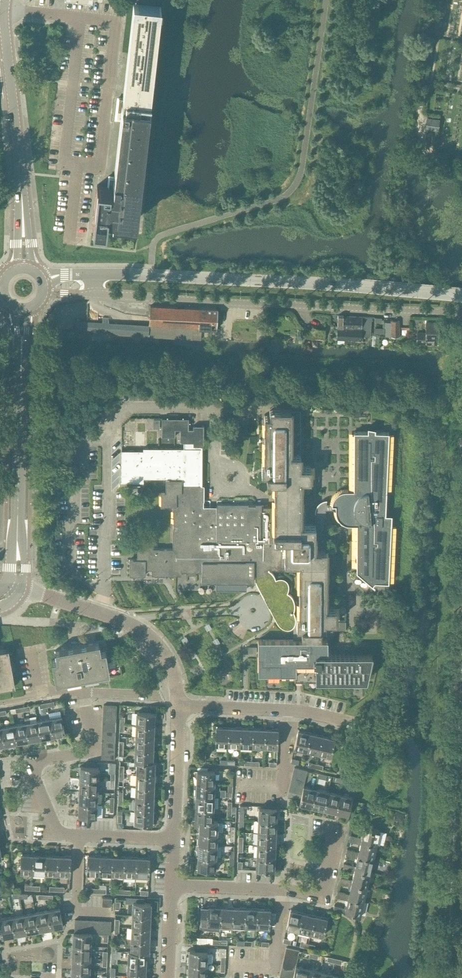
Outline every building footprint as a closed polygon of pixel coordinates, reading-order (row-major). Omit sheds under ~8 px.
[(159,12),(159,5),(160,0),(137,0),(126,98),(118,97),(116,117),(123,118),(119,157),(117,177),(140,180),(140,179),(141,179),(160,12),(159,12)] [(426,127),(438,129),(439,120),(428,118),(426,127)] [(411,138),(409,139),(413,149),(417,147),(420,145),(416,136),(411,138)] [(141,180),(141,179),(140,179),(140,180),(117,177),(110,176),(109,186),(97,185),(94,214),(93,225),(106,227),(107,215),(113,216),(112,219),(136,222),(137,219),(141,180)] [(150,306),(149,325),(76,320),(75,332),(171,338),(173,307),(150,306)] [(171,338),(193,339),(195,308),(173,307),(171,338)] [(216,328),(217,309),(195,308),(193,339),(201,339),(202,328),(216,328)] [(366,317),(338,315),(337,326),(337,337),(345,338),(345,341),(355,342),(355,338),(361,339),(361,334),(368,334),(368,331),(370,329),(370,325),(369,324),(369,317),(366,317)] [(381,318),(375,317),(375,335),(384,335),(384,329),(380,329),(381,318)] [(385,334),(390,334),(390,335),(399,335),(400,320),(391,320),(390,328),(385,328),(385,334)] [(436,343),(438,322),(426,322),(426,333),(417,332),(417,342),(436,343)] [(324,339),(324,329),(312,328),(312,330),(305,330),(304,338),(324,339)] [(180,442),(183,442),(183,448),(143,448),(143,450),(122,450),(121,482),(143,482),(144,477),(165,477),(165,478),(167,478),(167,477),(182,477),(182,479),(166,479),(166,492),(161,491),(161,505),(173,505),(173,549),(153,548),(153,544),(137,544),(137,559),(130,559),(130,574),(145,575),(145,568),(151,568),(151,575),(182,575),(182,569),(188,569),(188,575),(196,575),(196,571),(202,571),(202,581),(217,581),(217,589),(246,589),(246,581),(253,581),(253,575),(255,575),(255,576),(255,578),(255,579),(256,580),(256,581),(256,582),(257,583),(257,584),(258,586),(259,587),(260,589),(262,590),(263,591),(265,591),(267,592),(267,594),(267,596),(271,600),(273,600),(275,600),(275,602),(275,604),(275,607),(276,608),(275,611),(275,612),(275,614),(275,616),(275,618),(276,620),(277,621),(277,622),(278,623),(279,624),(280,625),(280,626),(281,626),(282,627),(283,627),(283,628),(284,628),(285,628),(286,629),(287,629),(288,629),(289,629),(290,629),(290,628),(291,628),(292,628),(292,627),(293,627),(293,626),(293,639),(320,639),(320,633),(321,633),(321,621),(336,621),(336,611),(336,607),(325,607),(326,549),(321,549),(314,549),(315,524),(300,524),(301,480),(311,480),(311,466),(301,466),(301,408),(269,408),(269,414),(264,414),(264,461),(267,461),(266,479),(274,479),(274,507),(261,507),(261,505),(216,504),(216,507),(203,507),(203,486),(201,486),(201,448),(201,446),(204,446),(204,425),(193,425),(193,429),(189,429),(189,418),(162,418),(162,436),(175,436),(175,429),(180,429),(180,442)] [(314,549),(321,549),(326,509),(336,509),(336,510),(336,511),(336,513),(337,514),(338,516),(338,517),(339,518),(340,519),(341,520),(342,521),(343,522),(345,522),(346,523),(347,523),(349,523),(350,523),(357,523),(357,571),(375,587),(376,586),(374,584),(375,581),(389,582),(392,514),(385,513),(389,432),(375,432),(375,428),(368,427),(368,432),(354,432),(354,490),(346,490),(344,490),(342,490),(340,491),(339,492),(337,493),(336,494),(335,494),(334,496),(334,497),(333,498),(332,500),(332,502),(332,504),(326,504),(328,500),(326,500),(325,500),(324,501),(322,501),(321,502),(320,503),(319,504),(318,505),(317,506),(317,507),(316,509),(316,510),(316,512),(315,524),(314,549)] [(295,679),(296,679),(367,679),(368,671),(367,671),(371,654),(372,654),(326,654),(326,640),(327,640),(327,639),(320,639),(293,639),(258,639),(258,656),(261,656),(261,672),(279,672),(279,673),(295,673),(295,679)] [(60,682),(105,674),(105,669),(109,669),(106,650),(101,651),(99,642),(80,646),(80,643),(72,642),(71,647),(55,650),(56,659),(51,660),(55,678),(59,678),(60,682)] [(15,685),(8,648),(0,649),(0,688),(15,685)] [(137,712),(136,724),(154,725),(154,720),(156,720),(156,713),(154,713),(137,712)] [(50,718),(53,736),(65,734),(62,716),(50,718)] [(28,740),(41,738),(38,720),(30,722),(29,717),(25,718),(25,723),(28,740)] [(41,738),(53,736),(50,718),(38,720),(41,738)] [(25,723),(13,725),(16,742),(28,740),(25,723)] [(136,724),(136,737),(153,738),(153,732),(155,733),(155,726),(154,726),(154,725),(136,724)] [(13,725),(1,727),(4,745),(16,742),(13,725)] [(228,745),(229,727),(216,727),(215,745),(228,745)] [(241,728),(229,727),(228,745),(240,746),(241,728)] [(240,746),(252,746),(253,728),(241,728),(240,746)] [(252,746),(264,747),(265,729),(253,728),(252,746)] [(277,747),(278,729),(265,729),(264,747),(277,747)] [(310,733),(298,730),(294,748),(306,750),(310,733)] [(322,736),(310,733),(306,750),(318,753),(322,736)] [(322,736),(318,753),(330,756),(334,739),(322,736)] [(136,737),(135,749),(153,750),(153,745),(154,745),(155,738),(153,738),(136,737)] [(135,749),(135,761),(155,762),(155,761),(152,761),(152,757),(154,757),(154,751),(153,751),(153,750),(135,749)] [(135,761),(135,762),(137,762),(137,774),(154,774),(155,768),(156,768),(156,762),(155,762),(135,761)] [(80,779),(98,780),(98,767),(80,766),(80,779)] [(294,767),(293,774),(305,777),(307,770),(294,767)] [(196,783),(214,784),(215,771),(197,770),(196,783)] [(137,774),(136,786),(154,787),(154,781),(156,782),(156,775),(154,775),(154,774),(137,774)] [(293,774),(291,779),(304,782),(305,777),(293,774)] [(80,779),(79,791),(97,792),(98,780),(80,779)] [(291,779),(290,785),(303,788),(303,786),(304,782),(291,779)] [(214,796),(214,784),(196,783),(196,795),(214,796)] [(290,785),(289,791),(301,794),(303,788),(290,785)] [(136,786),(136,798),(153,799),(153,798),(155,798),(155,793),(153,793),(154,787),(136,786)] [(300,800),(299,803),(300,803),(299,805),(304,806),(305,805),(312,806),(316,789),(303,786),(303,788),(301,794),(300,800)] [(316,789),(312,806),(312,808),(317,809),(317,807),(324,809),(328,792),(316,789)] [(79,791),(79,803),(97,804),(97,792),(79,791)] [(289,791),(288,796),(287,797),(300,800),(301,794),(289,791)] [(340,794),(328,792),(324,809),(336,812),(340,794)] [(340,794),(336,812),(336,814),(341,815),(341,813),(348,815),(352,797),(340,794)] [(213,808),(214,796),(196,795),(195,807),(213,808)] [(136,798),(135,810),(153,811),(153,810),(155,810),(155,805),(153,805),(153,799),(136,798)] [(79,803),(78,816),(96,817),(97,804),(79,803)] [(195,807),(195,820),(218,821),(218,820),(213,820),(213,808),(195,807)] [(259,808),(258,821),(276,821),(277,821),(278,815),(276,815),(277,809),(259,808)] [(153,811),(135,810),(134,823),(152,824),(153,811)] [(217,833),(218,821),(195,820),(199,820),(199,832),(217,833)] [(258,821),(258,833),(276,834),(277,834),(277,828),(276,828),(276,821),(258,821)] [(383,830),(372,828),(364,826),(362,837),(350,835),(349,841),(360,844),(361,840),(376,844),(379,845),(380,843),(383,844),(386,832),(382,831),(383,830)] [(199,832),(198,844),(216,845),(217,833),(199,832)] [(258,833),(257,845),(275,846),(276,846),(277,840),(275,840),(276,834),(258,833)] [(373,858),(376,844),(361,840),(360,844),(358,852),(347,849),(346,855),(357,858),(358,855),(373,858)] [(198,844),(198,857),(216,857),(216,845),(198,844)] [(257,845),(257,857),(274,858),(276,858),(276,852),(275,852),(275,846),(257,845)] [(33,873),(34,855),(21,855),(20,873),(33,873)] [(46,856),(34,855),(33,873),(45,873),(46,856)] [(100,874),(100,856),(88,855),(87,873),(100,874)] [(370,872),(373,858),(358,855),(357,858),(355,866),(344,863),(343,869),(354,871),(355,868),(370,872)] [(58,856),(46,856),(45,873),(57,874),(58,856)] [(57,874),(70,874),(71,857),(58,856),(57,874)] [(112,856),(100,856),(100,874),(112,874),(112,856)] [(125,857),(112,856),(112,874),(124,875),(125,857)] [(137,857),(125,857),(124,875),(136,875),(137,857)] [(149,876),(150,858),(137,857),(136,875),(149,876)] [(216,857),(198,857),(197,869),(215,870),(216,857)] [(257,857),(256,870),(274,871),(275,871),(276,865),(274,865),(274,858),(257,857)] [(354,871),(354,872),(352,879),(341,877),(339,883),(351,886),(351,883),(367,886),(370,872),(355,868),(354,871)] [(363,900),(367,886),(351,883),(351,886),(349,894),(337,891),(336,897),(347,900),(348,897),(363,900)] [(133,903),(132,915),(150,915),(151,903),(144,903),(144,898),(133,897),(133,903)] [(334,905),(333,908),(342,911),(360,915),(363,900),(348,897),(347,900),(345,908),(334,905)] [(201,906),(200,929),(220,930),(220,925),(221,907),(215,907),(215,905),(208,905),(208,907),(201,906)] [(233,907),(221,907),(220,925),(232,925),(233,907)] [(232,925),(244,926),(245,908),(233,907),(232,925)] [(47,910),(50,928),(63,926),(60,908),(47,910)] [(244,926),(257,926),(257,908),(245,908),(244,926)] [(257,926),(269,927),(270,909),(257,908),(257,926)] [(39,930),(50,928),(47,910),(35,912),(39,930)] [(299,930),(303,913),(290,910),(286,927),(299,930)] [(26,932),(39,930),(35,912),(23,915),(26,932)] [(315,915),(303,913),(299,930),(310,933),(315,915)] [(14,935),(26,932),(23,915),(11,917),(14,935)] [(132,915),(132,927),(150,928),(150,915),(132,915)] [(315,915),(310,933),(323,936),(327,918),(315,915)] [(11,917),(0,919),(0,928),(1,935),(2,937),(14,935),(11,917)] [(132,927),(131,939),(149,940),(150,928),(132,927)] [(80,933),(74,932),(73,932),(73,945),(91,946),(91,933),(86,933),(80,933)] [(149,952),(149,940),(131,939),(131,951),(128,951),(149,952)] [(90,958),(91,946),(73,945),(72,957),(90,958)] [(286,947),(285,953),(298,956),(299,950),(286,947)] [(188,963),(206,964),(207,951),(189,950),(188,963)] [(128,951),(128,964),(146,964),(146,953),(149,953),(149,952),(128,951)] [(285,953),(283,959),(296,962),(298,956),(285,953)] [(89,970),(90,958),(72,957),(72,969),(89,970)] [(283,959),(282,965),(295,967),(295,966),(296,962),(283,959)] [(206,976),(206,964),(188,963),(188,975),(206,976)] [(128,964),(127,976),(145,977),(146,964),(128,964)] [(282,965),(281,970),(294,973),(295,967),(282,965)] [(308,969),(295,966),(295,967),(294,973),(293,977),(306,977),(308,969)] [(89,970),(72,969),(71,977),(89,977),(89,970)] [(306,977),(318,977),(320,971),(308,969),(306,977)]
